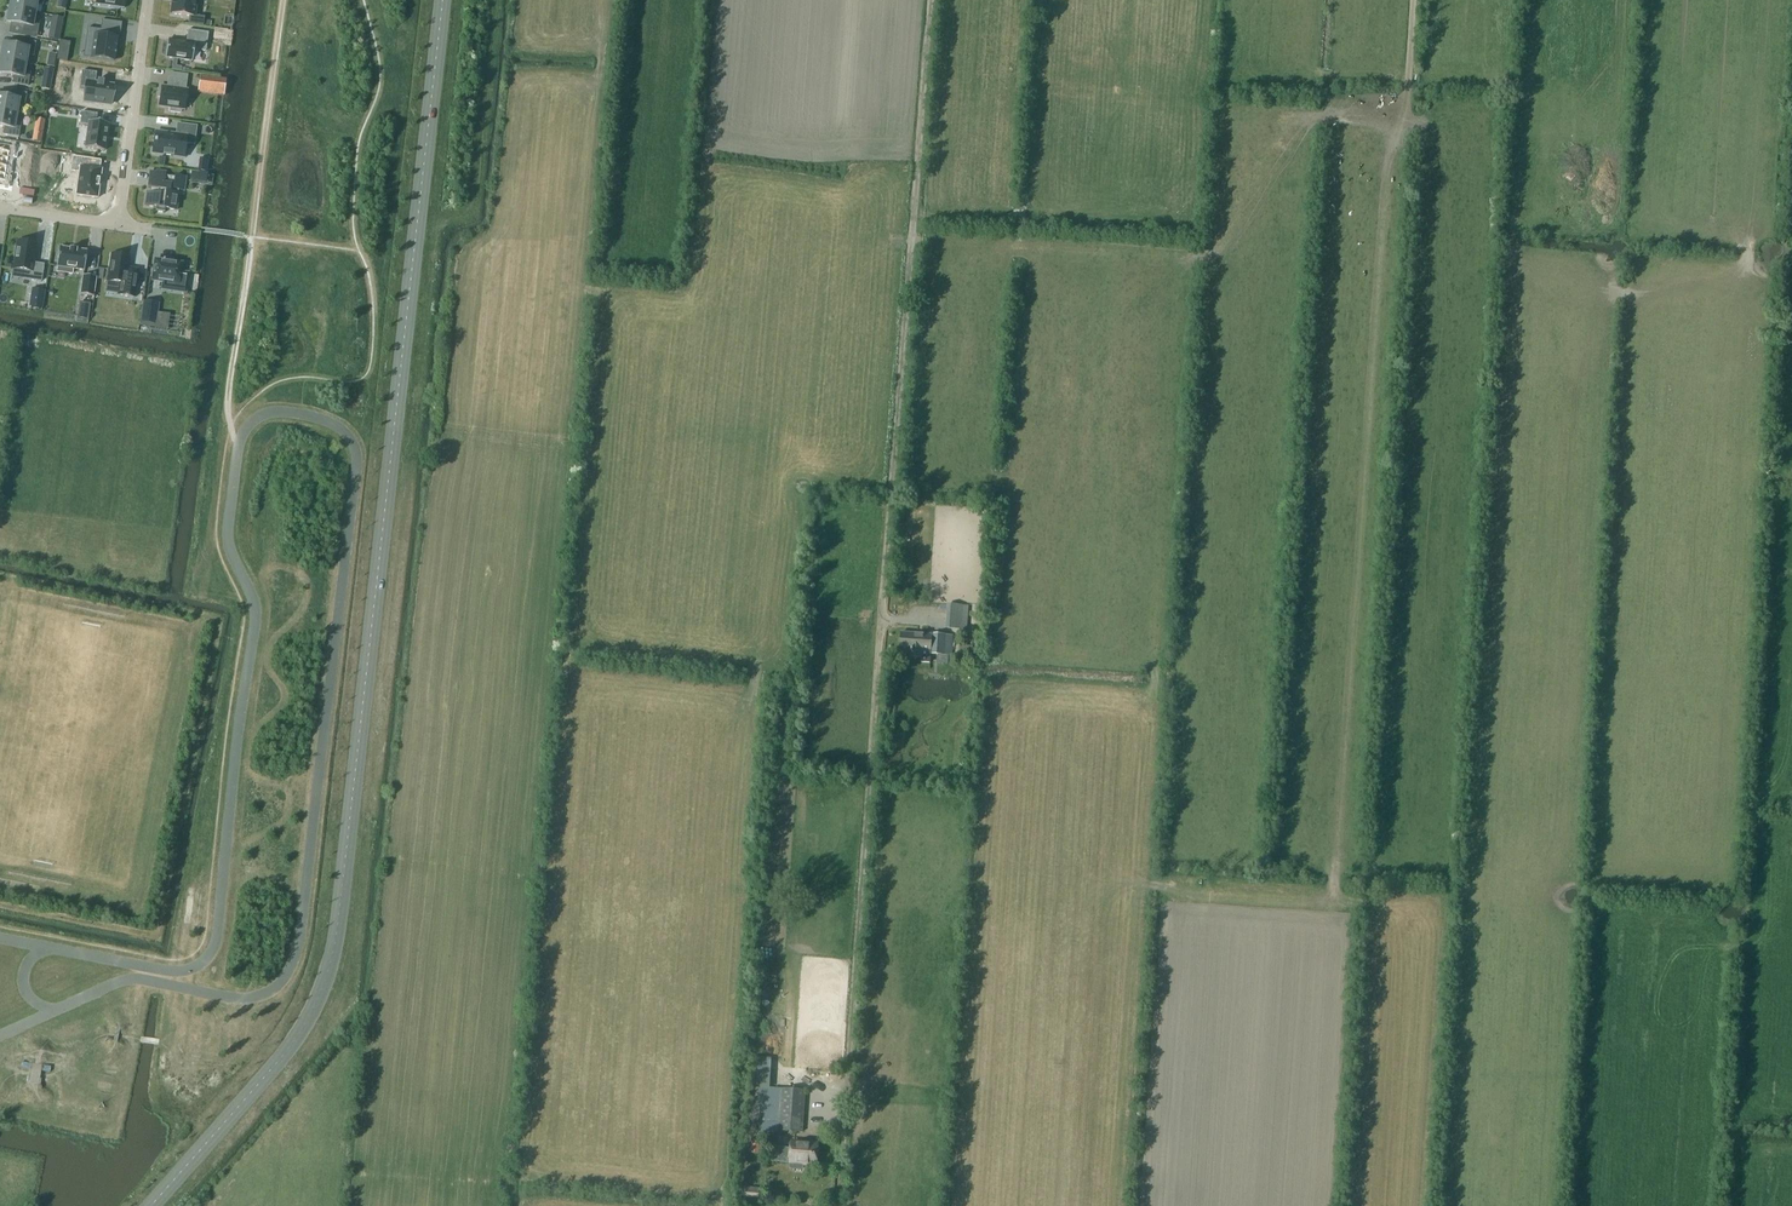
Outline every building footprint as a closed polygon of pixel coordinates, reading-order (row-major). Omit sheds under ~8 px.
[(9,7),(35,12),(37,4),(43,5),(44,0),(10,0),(9,7)] [(96,6),(97,6),(97,5),(123,8),(122,9),(123,9),(125,0),(97,0),(96,6)] [(173,3),(172,3),(173,4),(172,14),(182,15),(189,16),(193,17),(194,16),(196,0),(174,0),(173,3)] [(35,12),(9,7),(7,19),(8,20),(7,22),(24,25),(23,32),(37,35),(40,22),(34,21),(35,12)] [(84,55),(84,56),(115,60),(116,47),(119,47),(119,46),(116,46),(118,36),(115,36),(116,23),(122,23),(122,22),(101,20),(100,29),(88,28),(87,29),(88,29),(87,41),(94,42),(92,56),(84,55)] [(51,38),(59,39),(61,27),(53,26),(51,38)] [(186,42),(182,41),(168,39),(166,57),(192,61),(194,49),(206,51),(209,33),(188,30),(186,42)] [(0,55),(0,58),(26,63),(28,55),(33,56),(36,43),(21,40),(20,47),(3,44),(3,47),(2,46),(0,55)] [(0,58),(0,74),(15,76),(13,83),(28,86),(30,73),(25,72),(26,63),(0,58)] [(104,81),(103,81),(98,81),(98,80),(97,80),(97,83),(95,83),(97,72),(82,70),(80,88),(86,89),(84,101),(111,104),(113,86),(103,84),(104,81)] [(187,76),(182,75),(170,73),(168,88),(160,87),(158,96),(160,97),(159,105),(171,107),(170,111),(180,113),(181,108),(184,109),(187,90),(185,90),(187,76)] [(199,85),(218,88),(219,78),(200,75),(199,85)] [(43,79),(42,88),(50,89),(51,80),(43,79)] [(17,114),(18,105),(24,106),(26,93),(12,91),(11,98),(0,96),(0,111),(17,114)] [(0,111),(0,126),(5,127),(4,134),(19,137),(21,124),(15,123),(17,114),(0,111)] [(96,122),(97,114),(82,112),(80,124),(88,125),(85,148),(105,151),(108,124),(96,122)] [(44,120),(37,119),(35,128),(42,129),(44,120)] [(197,126),(182,124),(178,123),(176,134),(156,131),(153,153),(184,157),(186,143),(194,144),(197,126)] [(7,166),(9,157),(17,159),(20,144),(3,142),(2,150),(0,150),(0,165),(7,166)] [(35,169),(38,148),(30,147),(27,168),(35,169)] [(102,169),(99,169),(89,167),(90,159),(73,157),(71,171),(79,172),(76,195),(98,198),(102,169)] [(7,166),(0,165),(0,189),(12,191),(14,182),(11,182),(12,176),(6,175),(7,166)] [(177,189),(182,190),(184,190),(186,177),(175,175),(175,176),(165,175),(166,171),(157,170),(157,172),(150,171),(148,188),(153,189),(152,193),(147,192),(145,206),(156,207),(156,211),(165,212),(165,208),(177,210),(179,194),(177,193),(177,189)] [(31,243),(18,241),(14,269),(24,270),(23,279),(41,281),(44,264),(33,263),(36,246),(30,245),(31,243)] [(76,250),(76,249),(70,248),(70,249),(59,247),(56,266),(65,268),(64,273),(72,274),(72,269),(84,270),(86,251),(76,250)] [(107,269),(105,281),(119,283),(117,295),(134,297),(137,278),(138,269),(127,268),(129,257),(111,254),(109,269),(107,269)] [(189,273),(182,272),(180,272),(181,264),(173,263),(173,260),(165,259),(164,262),(156,260),(153,279),(174,283),(173,290),(186,292),(189,273)] [(93,296),(96,277),(83,275),(80,295),(93,296)] [(31,307),(42,308),(45,290),(34,288),(31,307)] [(143,302),(140,327),(168,331),(170,315),(156,313),(157,304),(143,302)] [(909,510),(909,522),(922,522),(922,509),(909,510)] [(960,629),(961,622),(948,621),(947,628),(960,629)] [(932,634),(901,632),(900,649),(910,650),(910,656),(921,657),(921,662),(930,663),(931,653),(950,655),(951,637),(932,635),(932,634)] [(959,646),(959,656),(961,656),(977,657),(978,641),(972,641),(971,647),(959,646)] [(750,1086),(760,1087),(761,1057),(751,1057),(750,1086)] [(766,1132),(780,1131),(803,1133),(807,1091),(784,1090),(769,1088),(766,1132)] [(816,1165),(818,1146),(793,1144),(792,1152),(775,1150),(776,1148),(775,1148),(774,1162),(791,1163),(790,1168),(792,1169),(801,1170),(803,1169),(803,1164),(816,1165)] [(759,1188),(745,1187),(744,1197),(758,1198),(759,1188)]
